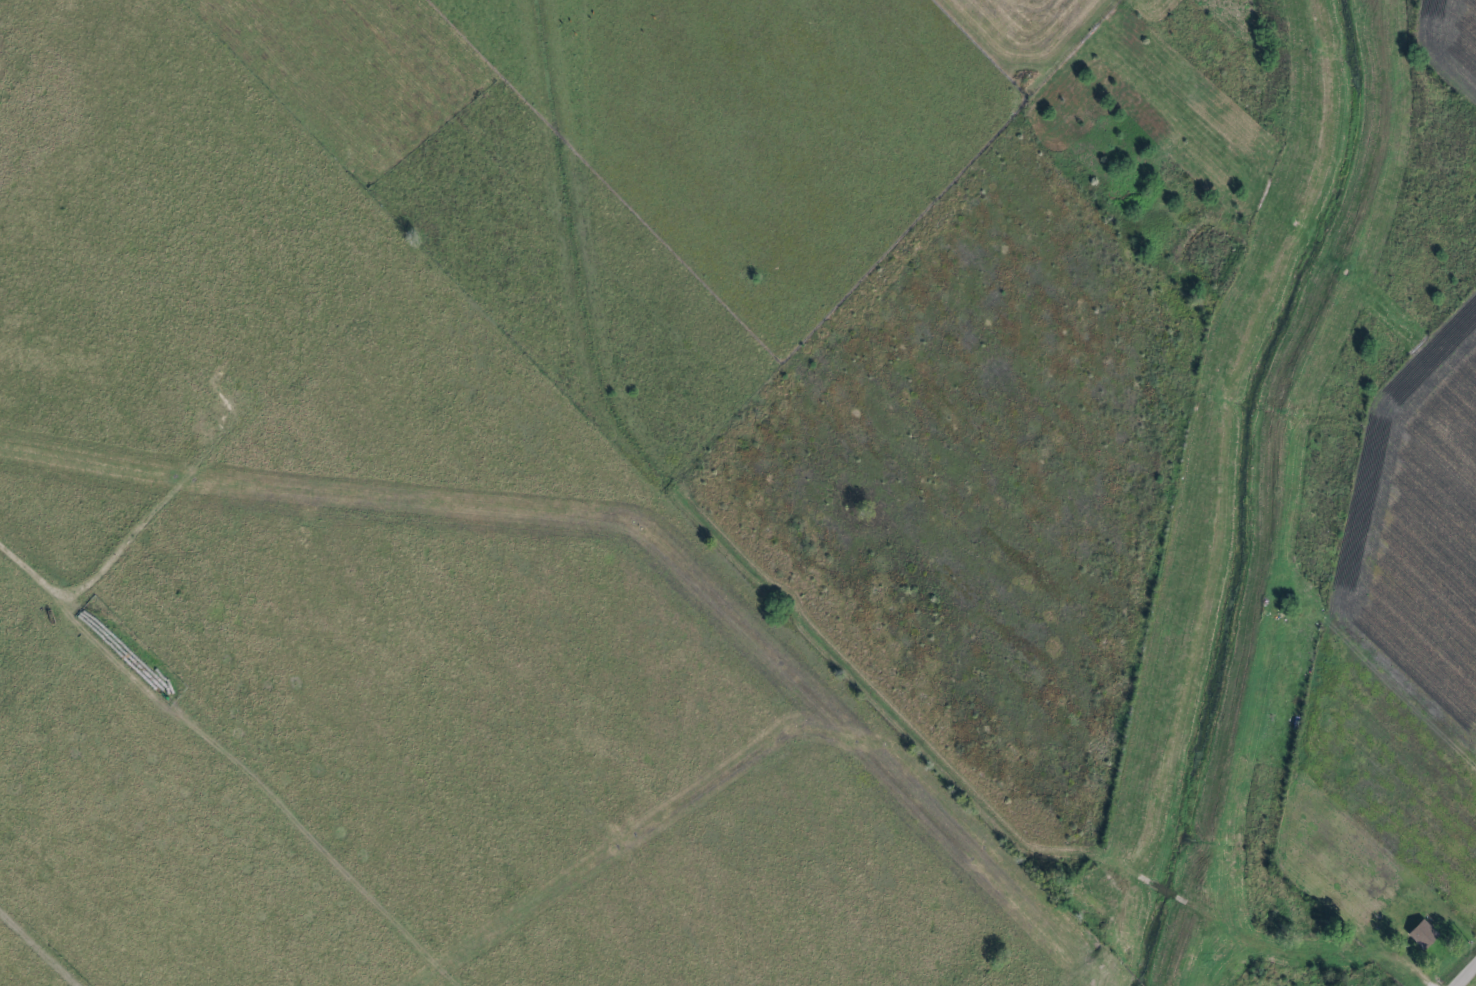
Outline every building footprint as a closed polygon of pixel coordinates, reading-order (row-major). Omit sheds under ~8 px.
[(1436,934),(1420,918),(1405,934),(1421,950),(1436,934)]
